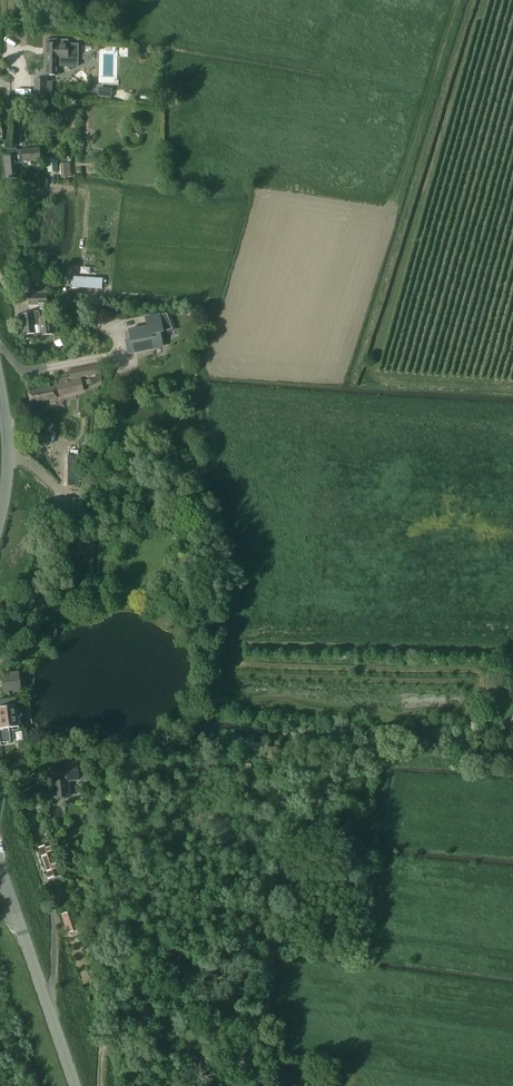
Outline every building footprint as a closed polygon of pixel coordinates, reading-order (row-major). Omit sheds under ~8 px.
[(46,44),(45,66),(45,75),(59,75),(59,66),(65,66),(67,64),(67,59),(68,59),(68,45),(46,44)] [(46,95),(46,80),(35,80),(34,95),(46,95)] [(22,159),(17,159),(16,155),(4,157),(6,179),(19,177),(17,164),(23,163),(23,162),(41,161),(40,148),(21,149),(22,159)] [(46,159),(47,173),(58,172),(57,163),(59,163),(59,159),(57,159),(57,158),(46,159)] [(60,164),(62,178),(72,177),(70,163),(60,164)] [(85,266),(85,275),(103,275),(103,266),(85,266)] [(102,289),(103,279),(73,277),(72,287),(102,289)] [(47,290),(29,289),(29,305),(46,305),(46,301),(47,290)] [(38,312),(21,315),(24,335),(41,332),(41,336),(52,334),(50,316),(39,318),(38,312)] [(126,340),(128,353),(152,349),(151,344),(162,342),(161,333),(164,332),(173,329),(167,314),(160,315),(146,318),(147,327),(129,330),(131,339),(126,340)] [(55,384),(55,387),(29,392),(31,403),(57,398),(57,396),(61,395),(61,397),(84,392),(81,377),(91,375),(93,382),(101,380),(101,374),(102,374),(100,364),(68,370),(70,377),(58,379),(59,384),(55,384)] [(79,456),(68,456),(67,486),(78,486),(79,456)] [(18,672),(3,674),(4,694),(20,693),(18,672)] [(11,742),(9,728),(19,727),(16,705),(15,699),(0,700),(0,743),(11,742)] [(70,798),(69,781),(79,780),(77,761),(51,764),(52,783),(54,799),(70,798)] [(60,867),(57,868),(52,853),(54,852),(52,844),(39,848),(47,873),(49,879),(62,874),(60,867)] [(72,911),(62,915),(68,933),(79,929),(72,911)]
